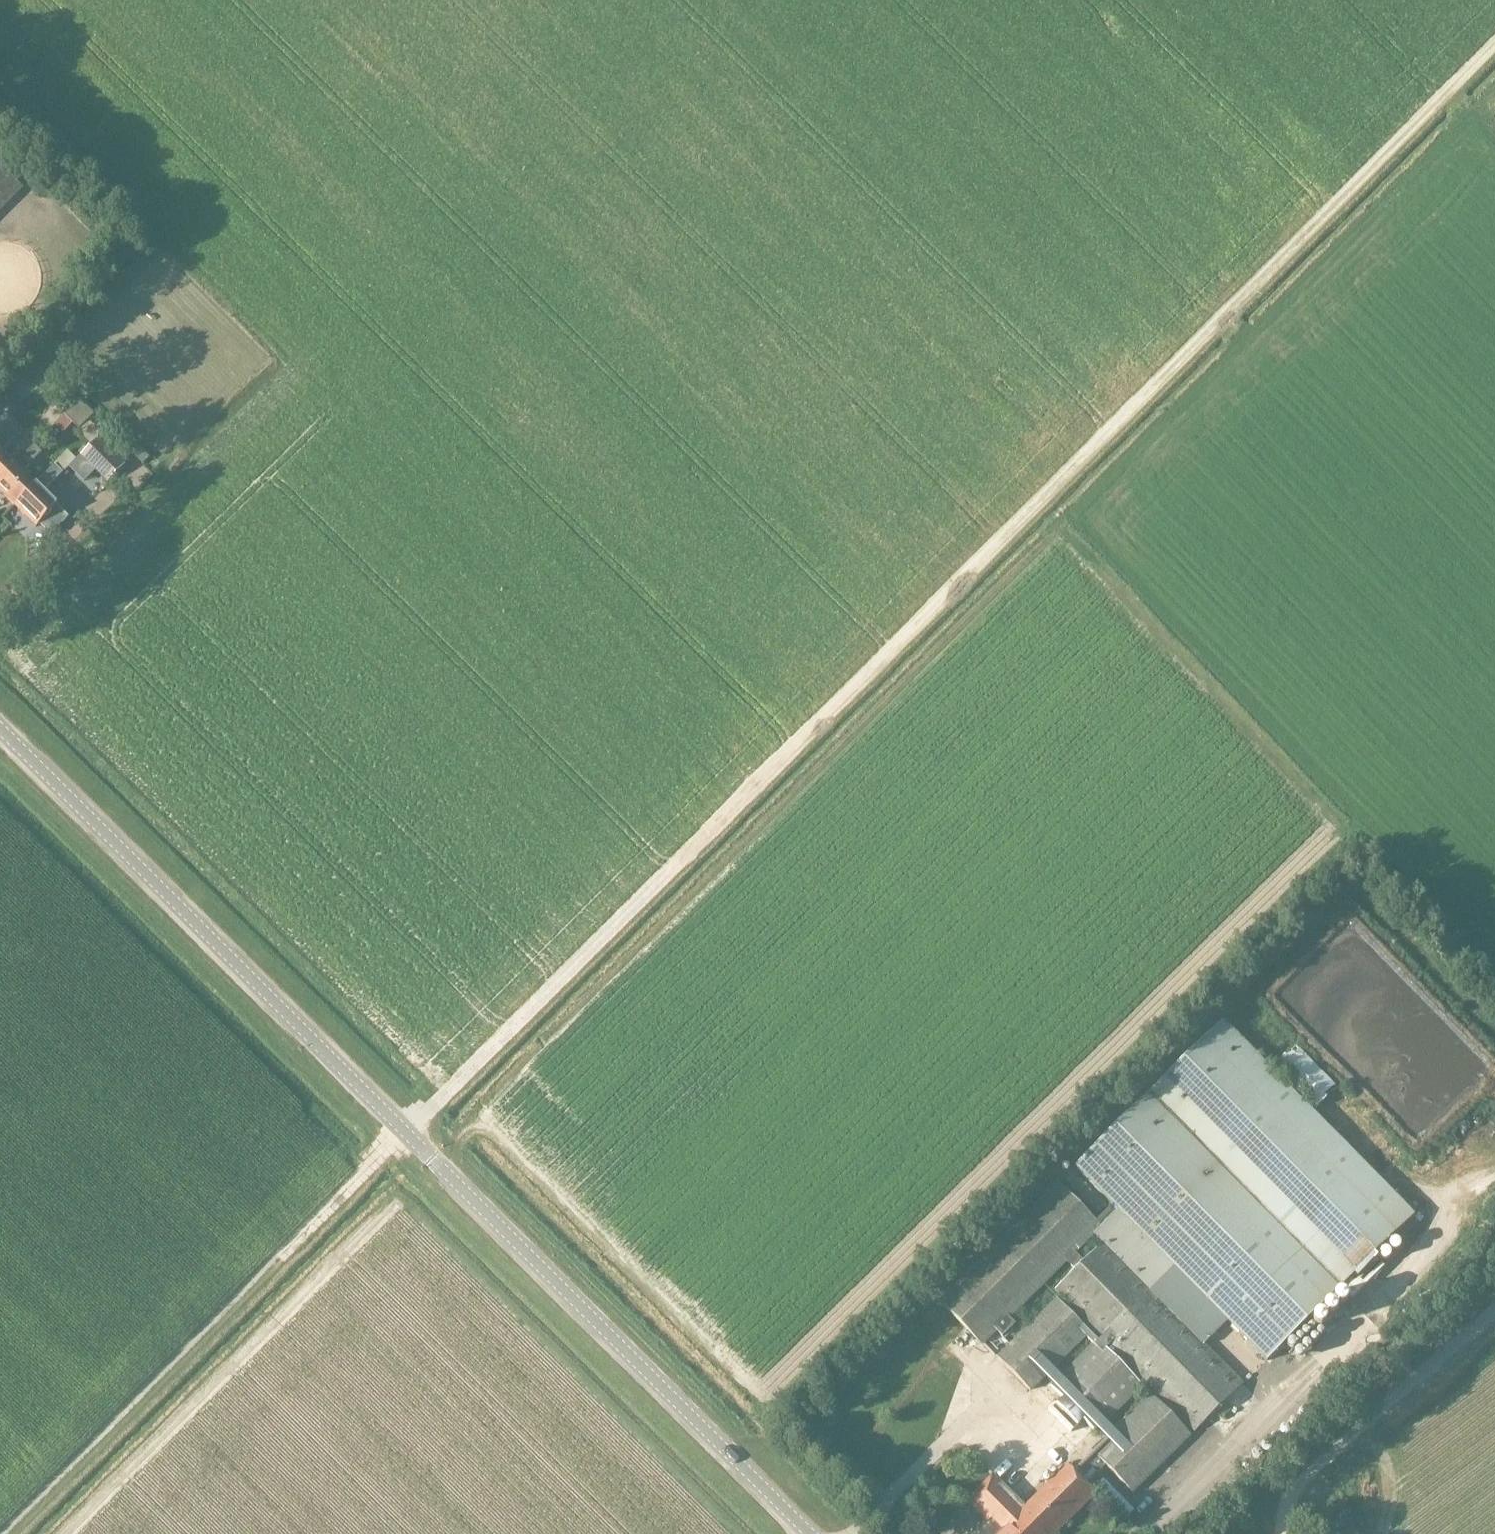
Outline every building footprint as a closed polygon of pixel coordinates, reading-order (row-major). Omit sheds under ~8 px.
[(22,188),(0,165),(0,210),(22,188)] [(3,450),(23,431),(4,411),(0,415),(0,481),(36,446),(33,444),(15,462),(3,450)] [(23,470),(41,452),(36,446),(0,481),(0,492),(15,506),(55,466),(53,464),(35,482),(23,470)] [(58,505),(43,491),(62,472),(55,466),(15,506),(36,527),(45,518),(53,527),(65,515),(56,507),(58,505)] [(1094,1494),(1085,1484),(1105,1465),(1132,1492),(1190,1434),(1105,1347),(1108,1344),(1194,1431),(1225,1400),(1244,1419),(1261,1402),(1204,1344),(1228,1321),(1266,1360),(1414,1215),(1222,1021),(940,1299),(983,1343),(996,1331),(1002,1336),(1015,1323),(1009,1318),(1067,1260),(1076,1268),(1055,1289),(1099,1334),(1095,1337),(1057,1299),(997,1357),(1029,1390),(1083,1334),(1093,1344),(1050,1386),(1094,1431),(1136,1389),(1145,1398),(1072,1471),(1066,1465),(1024,1507),(992,1475),(967,1500),(988,1521),(975,1533),(1054,1533),(1094,1494)]
